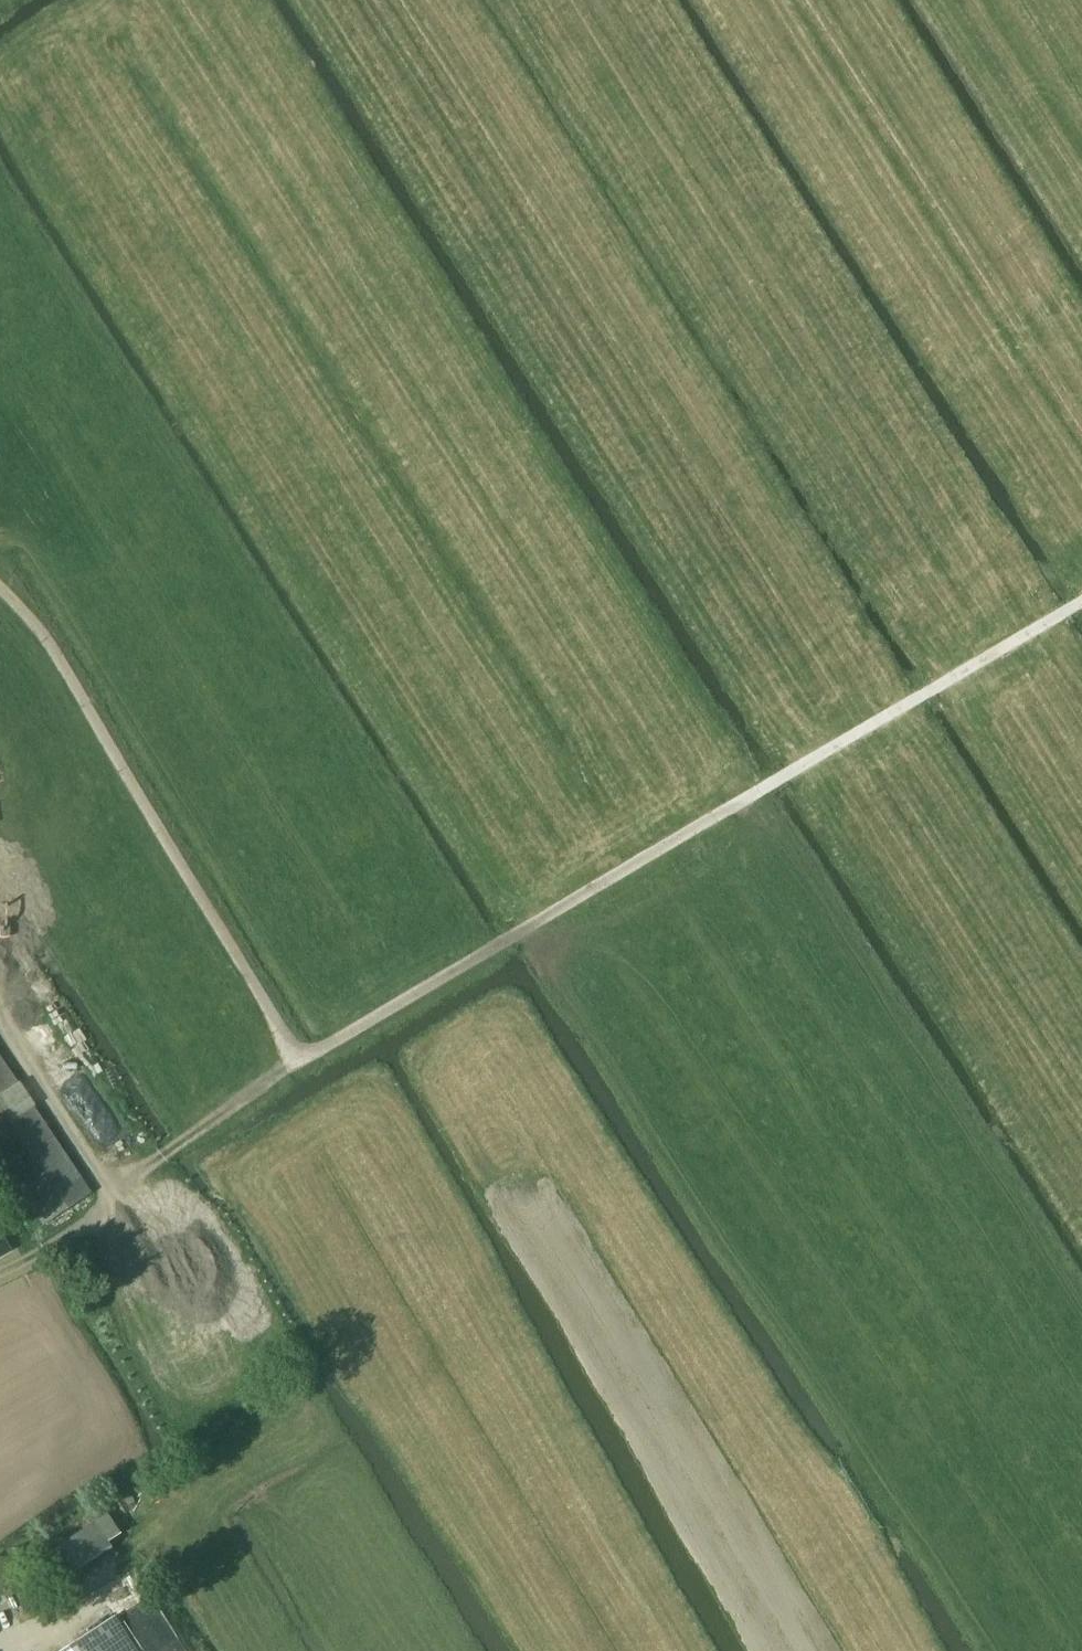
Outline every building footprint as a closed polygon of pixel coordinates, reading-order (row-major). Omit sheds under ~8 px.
[(5,1163),(45,1223),(89,1193),(0,1060),(0,1155),(5,1163)] [(134,1538),(114,1508),(36,1559),(55,1590),(134,1538)] [(114,1616),(59,1650),(137,1650),(114,1616)]
